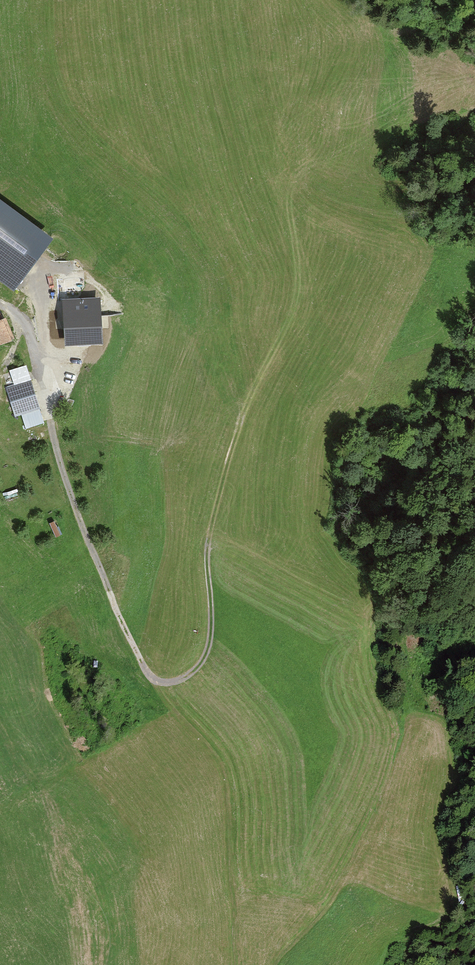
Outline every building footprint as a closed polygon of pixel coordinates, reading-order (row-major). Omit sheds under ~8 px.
[(17,291),(55,236),(0,198),(0,280),(17,291)] [(71,290),(33,293),(37,345),(75,342),(74,331),(95,329),(93,299),(72,300),(71,290)] [(0,320),(0,344),(8,341),(1,320),(0,320)] [(43,425),(22,367),(6,373),(11,387),(5,389),(14,413),(19,411),(26,431),(43,425)] [(78,401),(80,390),(64,386),(61,397),(78,401)]
